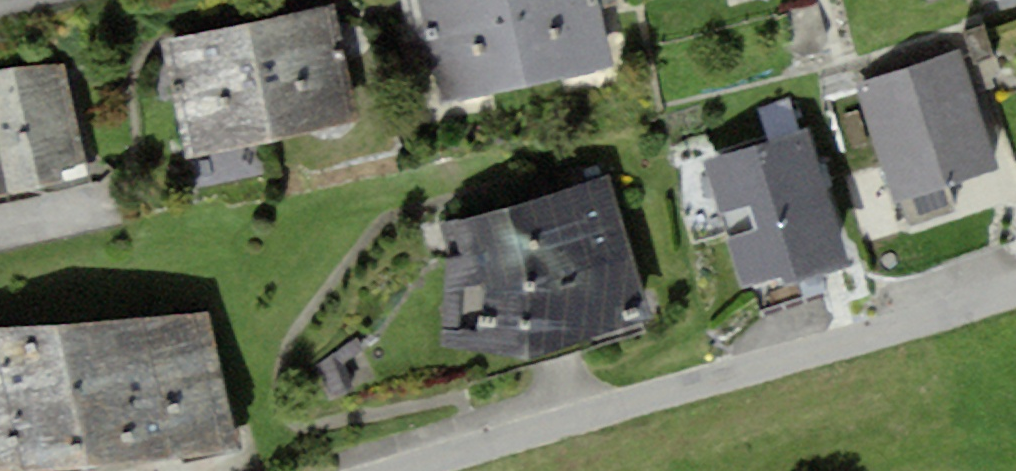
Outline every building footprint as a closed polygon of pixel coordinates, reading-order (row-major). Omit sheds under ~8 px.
[(338,0),(160,38),(187,163),(365,125),(338,0)] [(445,115),(620,73),(602,0),(417,0),(445,115)] [(963,49),(858,84),(899,205),(1004,170),(963,49)] [(0,80),(0,186),(83,167),(60,66),(0,80)] [(804,138),(705,168),(746,304),(845,275),(804,138)] [(605,184),(456,229),(467,263),(452,263),(449,348),(533,352),(538,362),(649,329),(605,184)] [(0,330),(0,470),(75,470),(243,454),(204,316),(0,330)]
